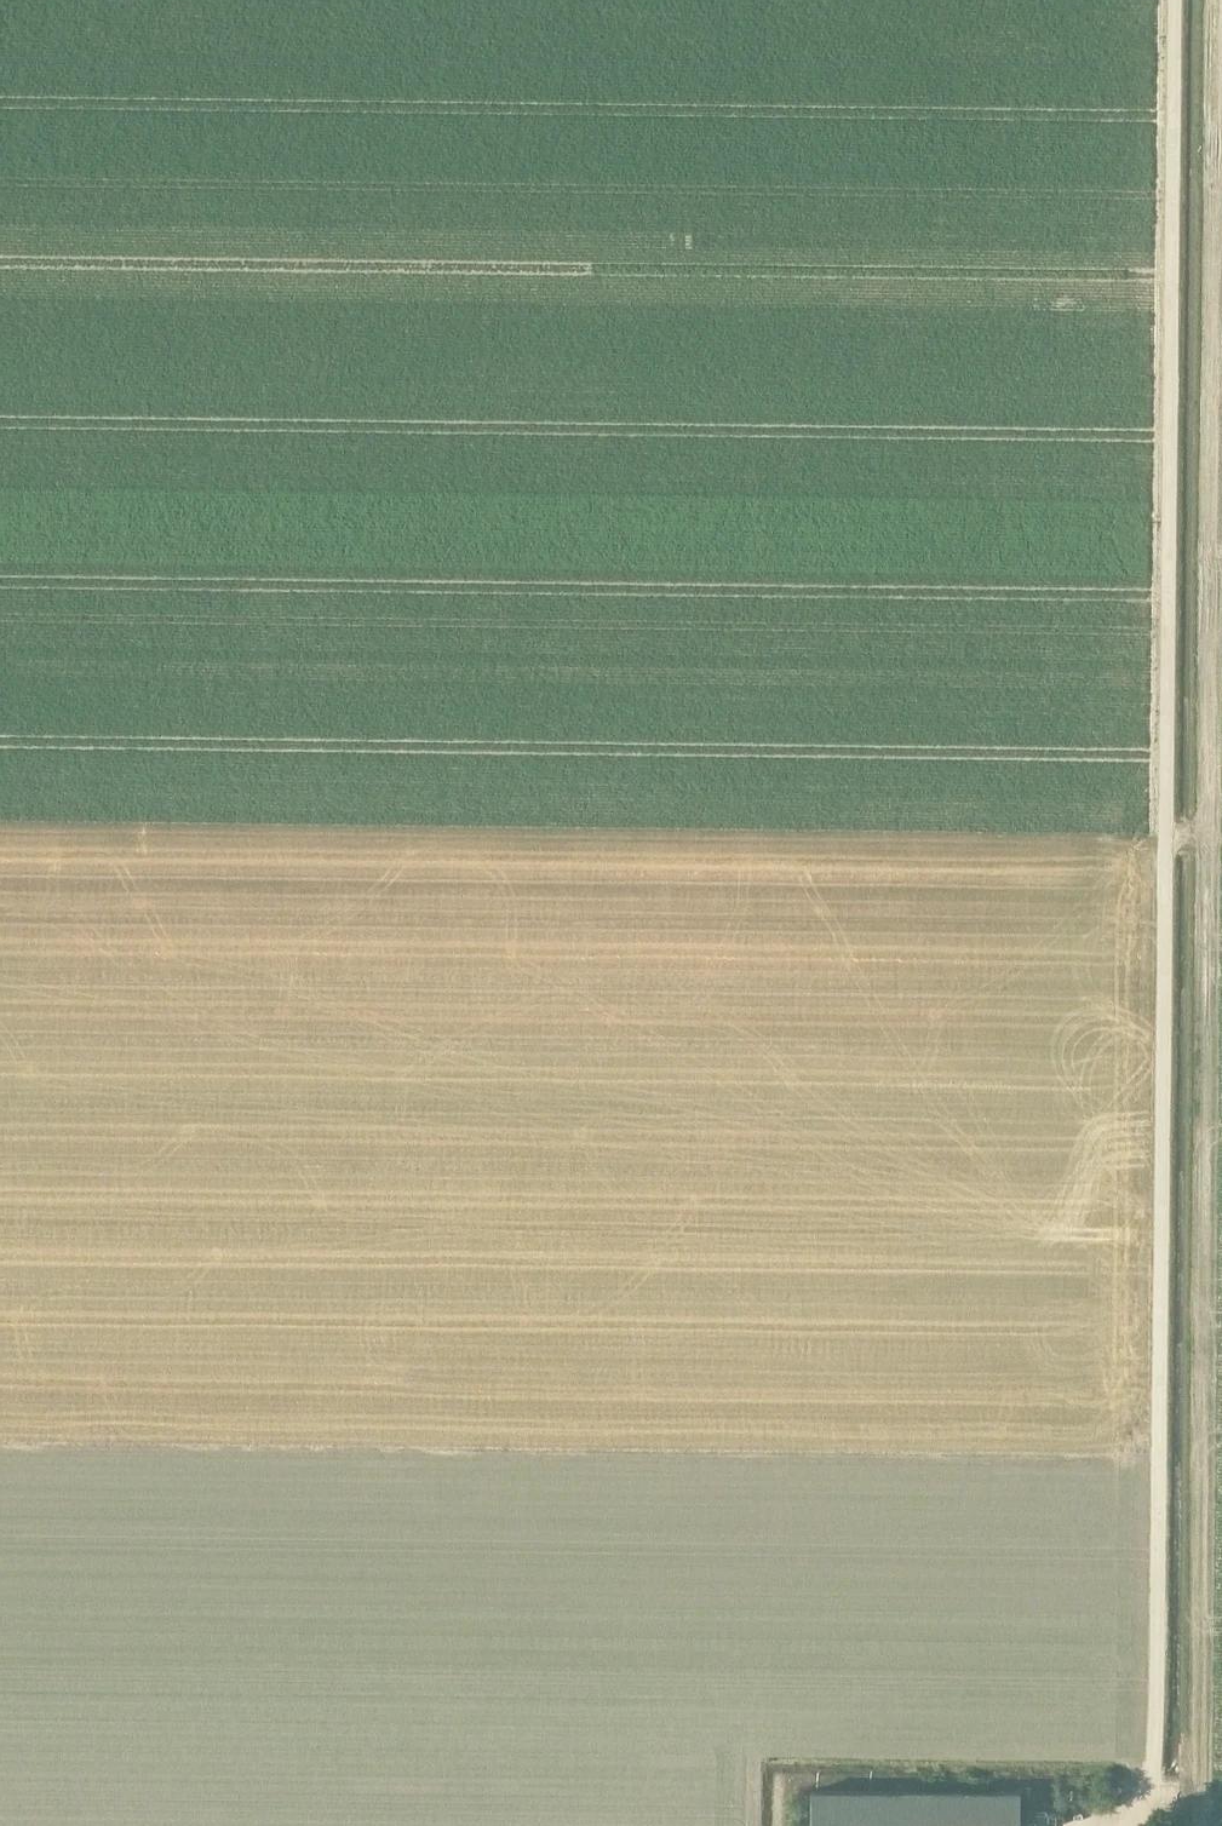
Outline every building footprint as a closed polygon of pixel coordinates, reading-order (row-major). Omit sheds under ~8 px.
[(1019,1791),(809,1790),(809,1825),(1019,1825),(1019,1791)]
